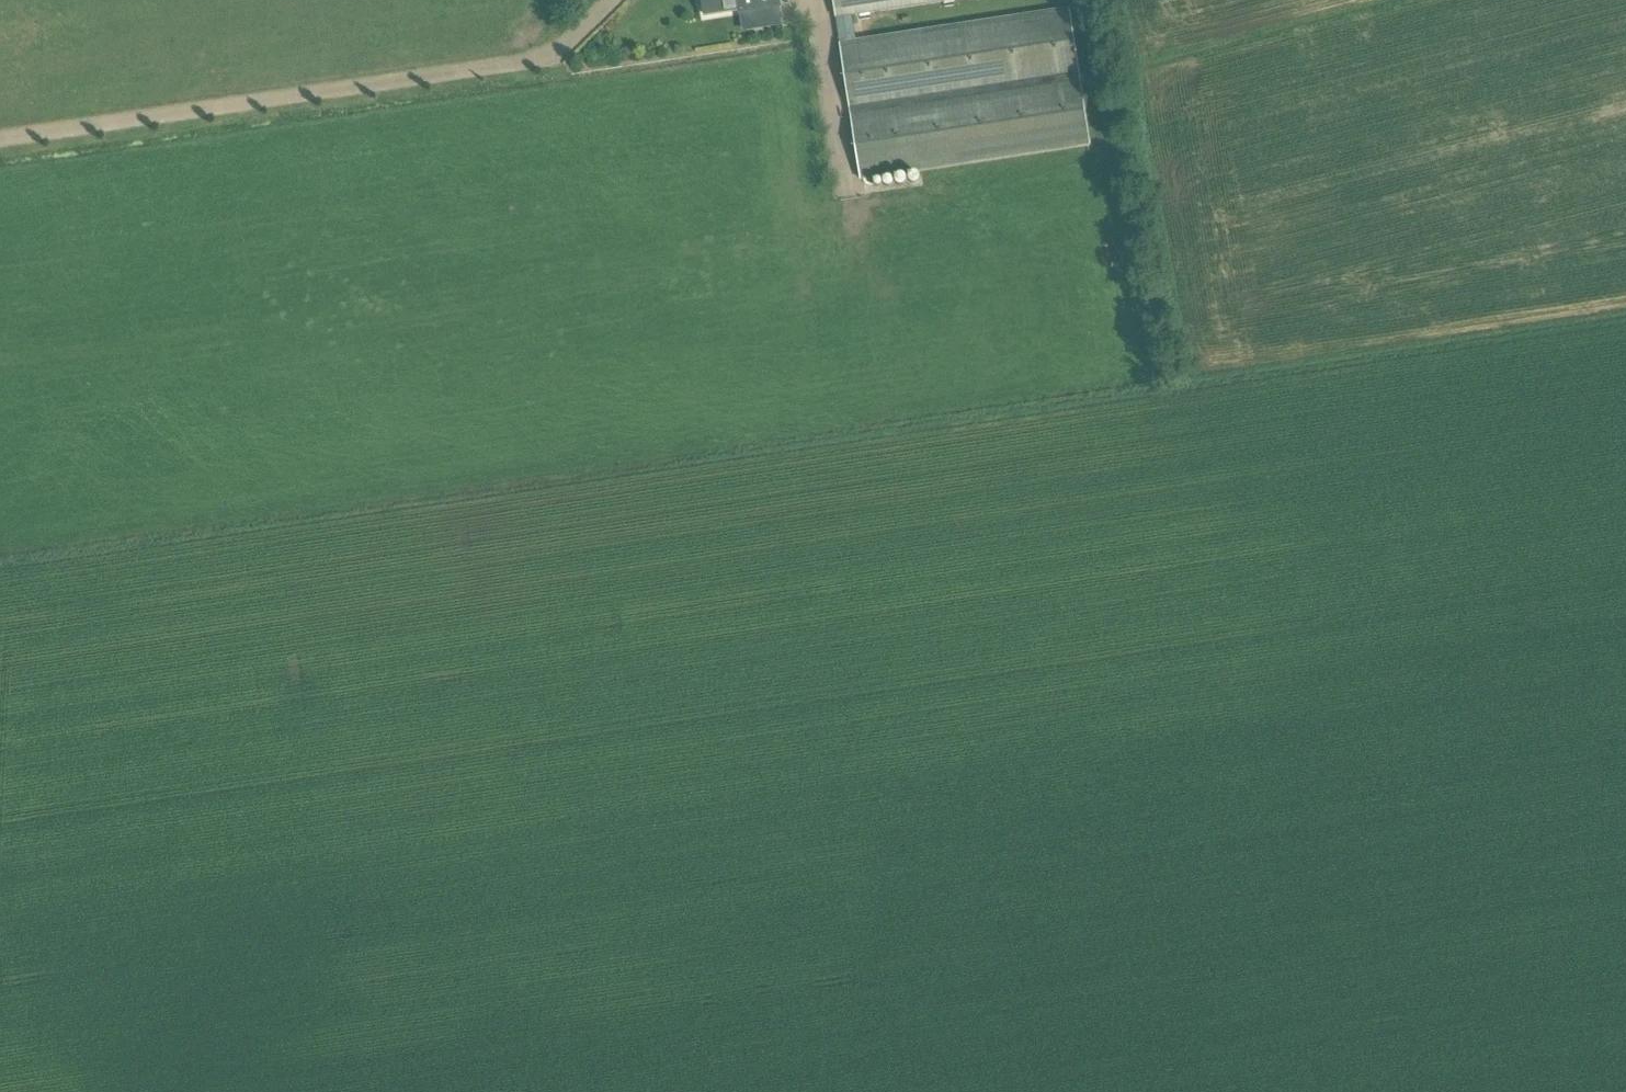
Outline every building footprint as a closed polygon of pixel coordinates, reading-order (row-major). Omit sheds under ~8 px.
[(706,17),(740,13),(740,15),(781,9),(780,0),(704,0),(706,17)] [(839,20),(971,0),(836,0),(839,20)] [(1071,11),(843,46),(864,182),(1091,147),(1071,11)]
